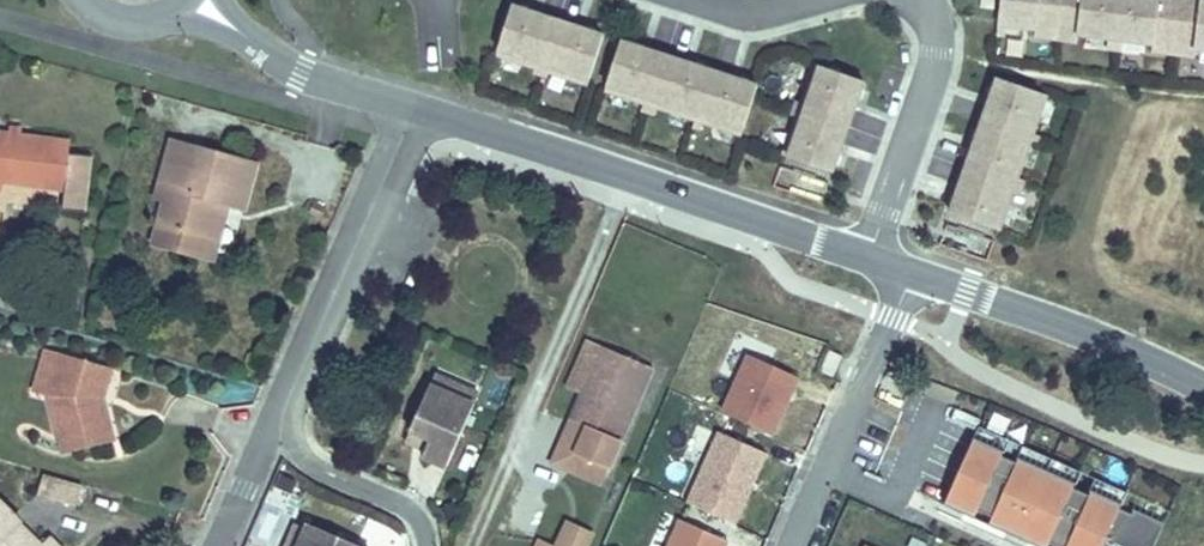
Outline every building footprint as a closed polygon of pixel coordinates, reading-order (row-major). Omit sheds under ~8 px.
[(1004,14),(1042,18),(1041,25),(1085,30),(1086,24),(1161,33),(1160,39),(1203,45),(1203,0),(1006,0),(1004,14)] [(592,82),(608,34),(515,4),(499,52),(592,82)] [(764,83),(737,75),(625,39),(610,87),(749,131),(764,83)] [(840,170),(862,105),(872,78),(824,62),(792,154),(840,170)] [(1004,223),(1052,85),(1004,69),(957,206),(1004,223)] [(98,156),(75,154),(75,143),(0,138),(0,189),(6,189),(72,193),(71,210),(94,211),(98,156)] [(261,159),(175,139),(165,179),(175,183),(161,243),(204,253),(221,194),(235,196),(252,200),(261,159)] [(235,196),(221,194),(204,253),(221,257),(235,196)] [(575,336),(555,384),(575,392),(596,345),(575,336)] [(834,367),(844,346),(832,341),(822,362),(834,367)] [(596,345),(575,392),(562,422),(578,428),(568,452),(602,467),(647,368),(596,345)] [(778,436),(801,376),(745,354),(722,415),(778,436)] [(61,455),(109,437),(93,388),(97,369),(52,359),(43,402),(61,455)] [(435,381),(431,391),(475,411),(479,401),(435,381)] [(475,411),(431,391),(411,437),(430,446),(426,456),(423,463),(447,473),(475,411)] [(578,428),(562,422),(544,461),(595,483),(602,467),(568,452),(578,428)] [(736,516),(768,445),(720,423),(688,494),(736,516)] [(972,440),(1004,453),(1008,442),(977,428),(972,440)] [(411,437),(406,447),(426,456),(430,446),(411,437)] [(972,440),(943,507),(972,520),(976,512),(991,519),(987,527),(1004,534),(1000,541),(1011,545),(1028,545),(1031,545),(1046,545),(1047,544),(1052,545),(1155,545),(1165,523),(1134,510),(1132,514),(1119,509),(1121,504),(1090,491),(1088,496),(1072,489),(1074,484),(1017,459),(1015,464),(1001,458),(1004,453),(972,440)] [(1022,448),(1017,459),(1074,484),(1079,473),(1022,448)] [(82,487),(43,478),(38,496),(77,506),(82,487)] [(1095,479),(1090,491),(1121,504),(1126,493),(1095,479)] [(943,507),(939,515),(1000,541),(1004,534),(987,527),(972,520),(943,507)] [(0,509),(0,545),(43,545),(0,509)] [(728,532),(681,512),(666,545),(721,545),(728,532)] [(595,529),(569,519),(558,545),(587,545),(595,529)] [(296,529),(288,545),(300,545),(306,534),(296,529)] [(308,529),(306,534),(300,545),(347,545),(308,529)]
